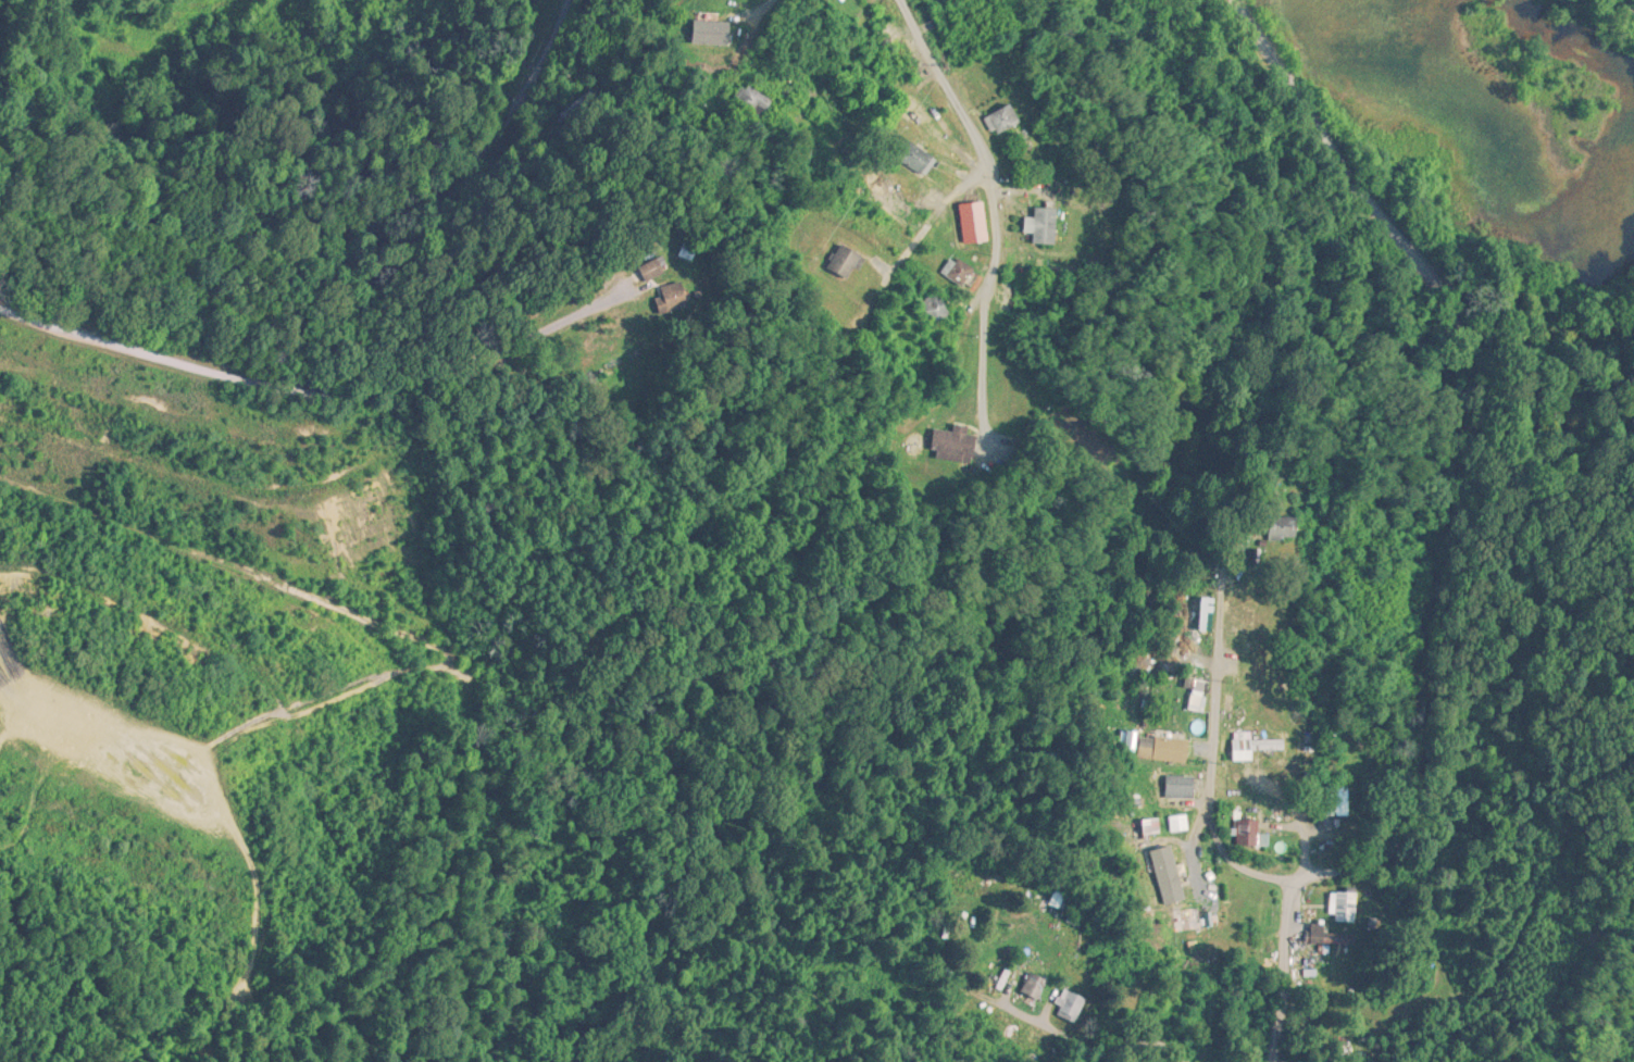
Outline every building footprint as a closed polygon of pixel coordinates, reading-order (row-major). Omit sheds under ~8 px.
[(751,3),(745,0),(732,0),(727,13),(744,20),(751,3)] [(736,95),(745,122),(769,114),(760,86),(736,95)] [(986,119),(997,137),(1026,121),(1016,103),(986,119)] [(924,176),(936,157),(909,140),(897,159),(924,176)] [(906,190),(885,174),(872,191),(893,207),(906,190)] [(1059,207),(1037,207),(1037,244),(1059,244),(1059,207)] [(675,273),(671,258),(645,264),(649,280),(675,273)] [(955,258),(946,276),(968,286),(976,268),(955,258)] [(697,301),(685,280),(658,296),(670,317),(697,301)] [(926,302),(921,309),(943,326),(955,311),(938,298),(932,306),(926,302)] [(937,430),(932,457),(974,465),(979,436),(970,434),(972,426),(957,424),(955,433),(937,430)] [(1271,518),(1271,539),(1299,539),(1299,518),(1271,518)] [(1286,753),(1286,741),(1233,741),(1233,753),(1286,753)] [(1187,765),(1188,754),(1139,748),(1138,760),(1187,765)] [(1196,800),(1196,778),(1167,778),(1167,800),(1196,800)] [(1262,821),(1238,821),(1238,847),(1267,847),(1267,834),(1262,834),(1262,821)] [(1056,908),(1069,908),(1068,892),(1056,892),(1056,908)] [(1175,910),(1176,933),(1204,933),(1204,910),(1175,910)] [(1312,945),(1352,945),(1352,927),(1312,927),(1312,945)] [(1049,980),(1031,972),(1022,992),(1039,1000),(1049,980)] [(1086,997),(1061,989),(1055,1005),(1061,1007),(1057,1018),(1077,1024),(1086,997)]
